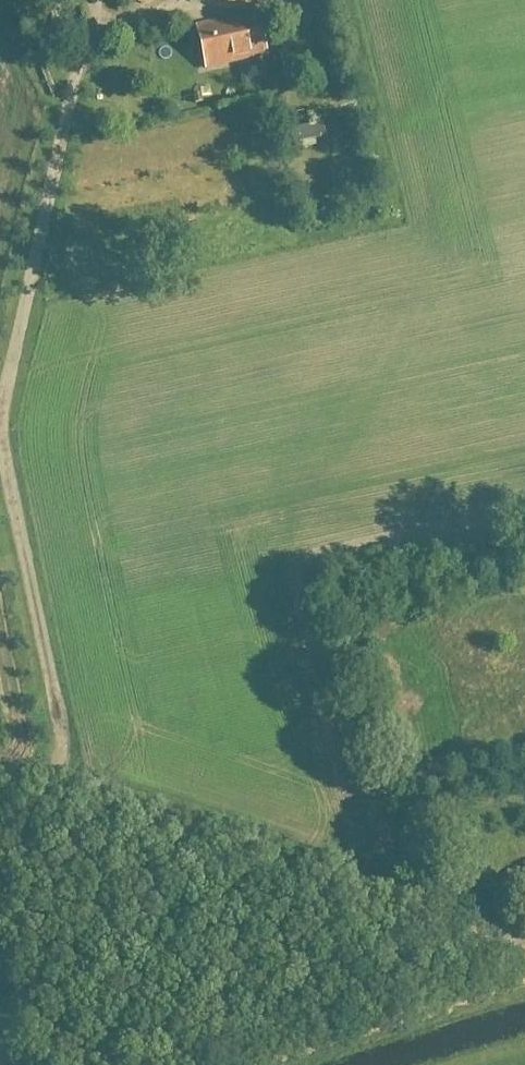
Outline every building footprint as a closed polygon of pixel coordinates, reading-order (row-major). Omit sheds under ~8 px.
[(266,57),(256,14),(196,28),(205,70),(266,57)]
